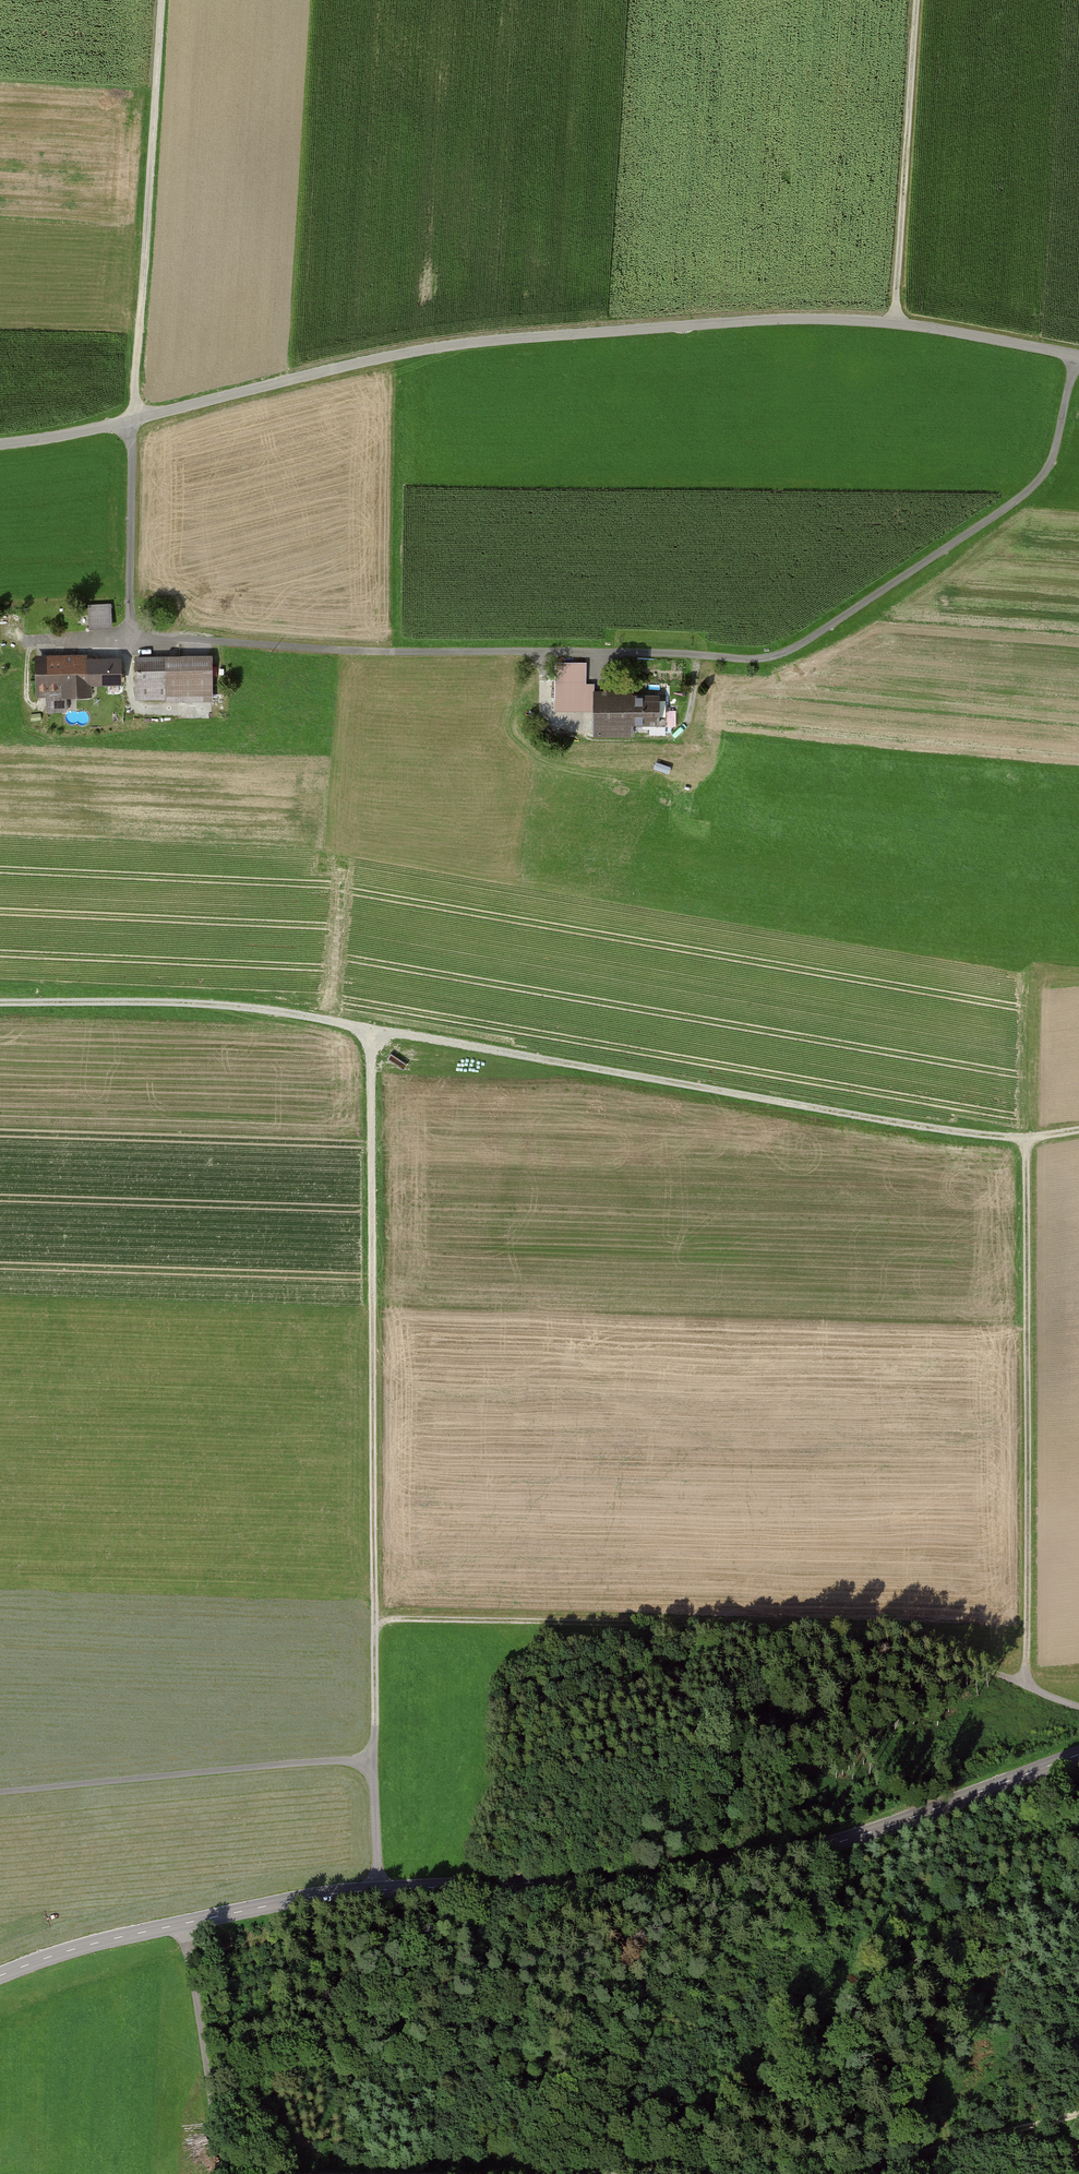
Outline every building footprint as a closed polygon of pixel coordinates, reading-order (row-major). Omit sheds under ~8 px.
[(90,626),(113,625),(112,602),(89,603),(90,626)] [(210,658),(136,660),(137,700),(211,698),(210,658)] [(120,683),(120,660),(36,660),(37,695),(89,695),(88,684),(120,683)] [(562,660),(560,679),(587,682),(588,662),(562,660)] [(657,693),(594,693),(595,736),(631,735),(630,724),(657,724),(657,693)]
